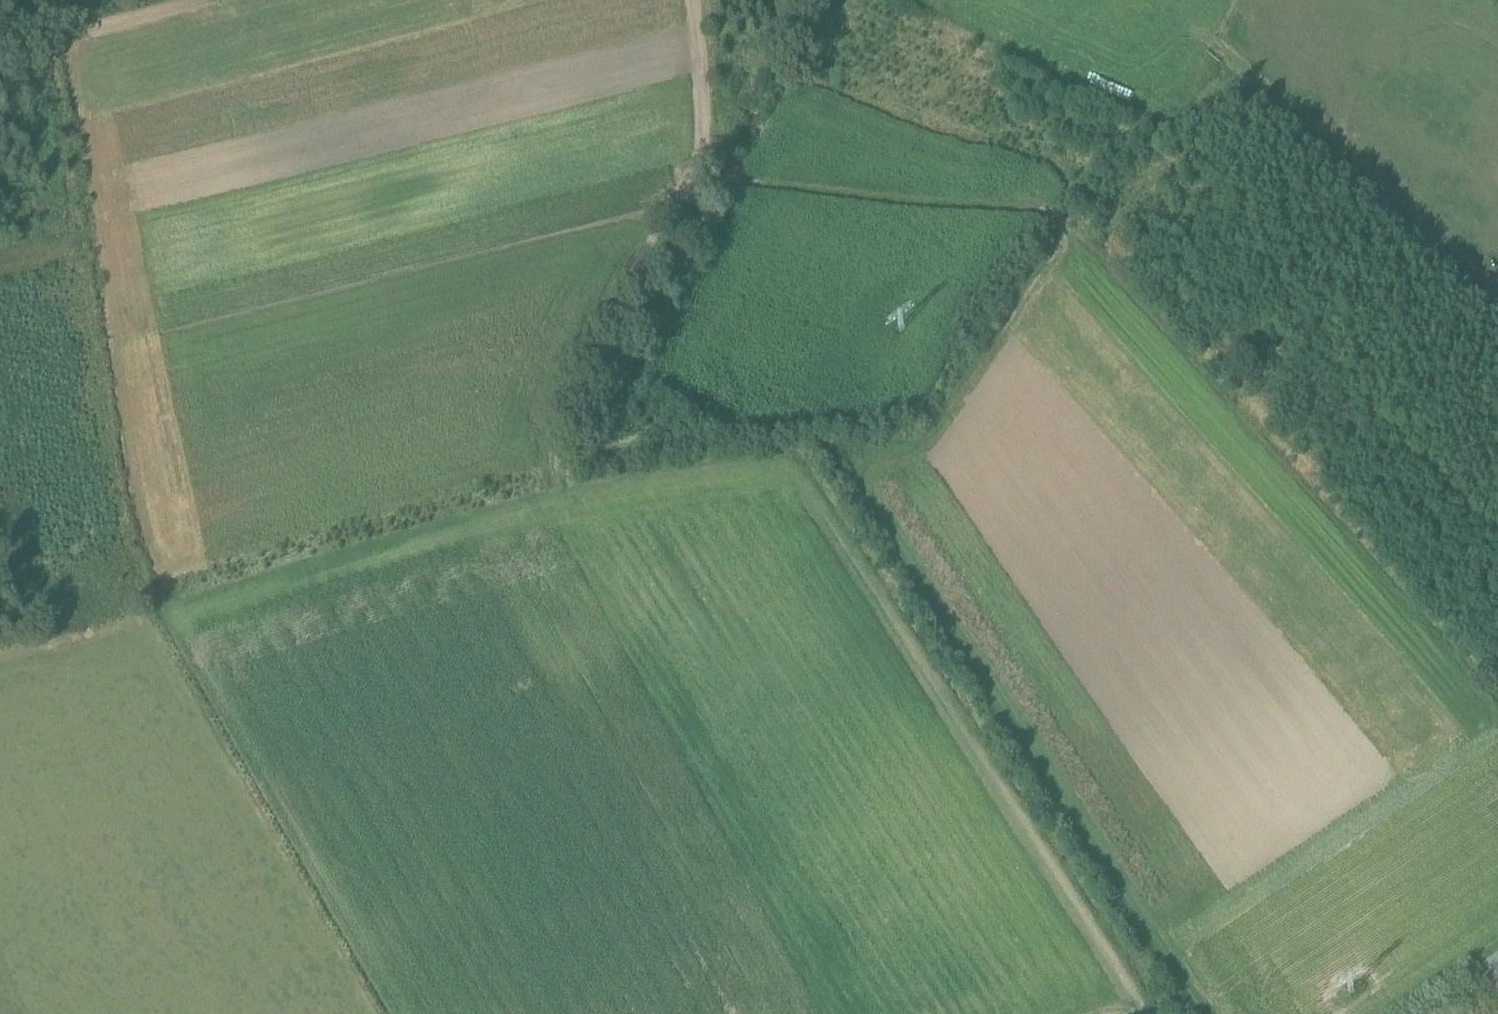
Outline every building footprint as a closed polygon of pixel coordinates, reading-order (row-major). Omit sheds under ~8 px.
[(1484,978),(1497,994),(1497,967),(1484,978)]
